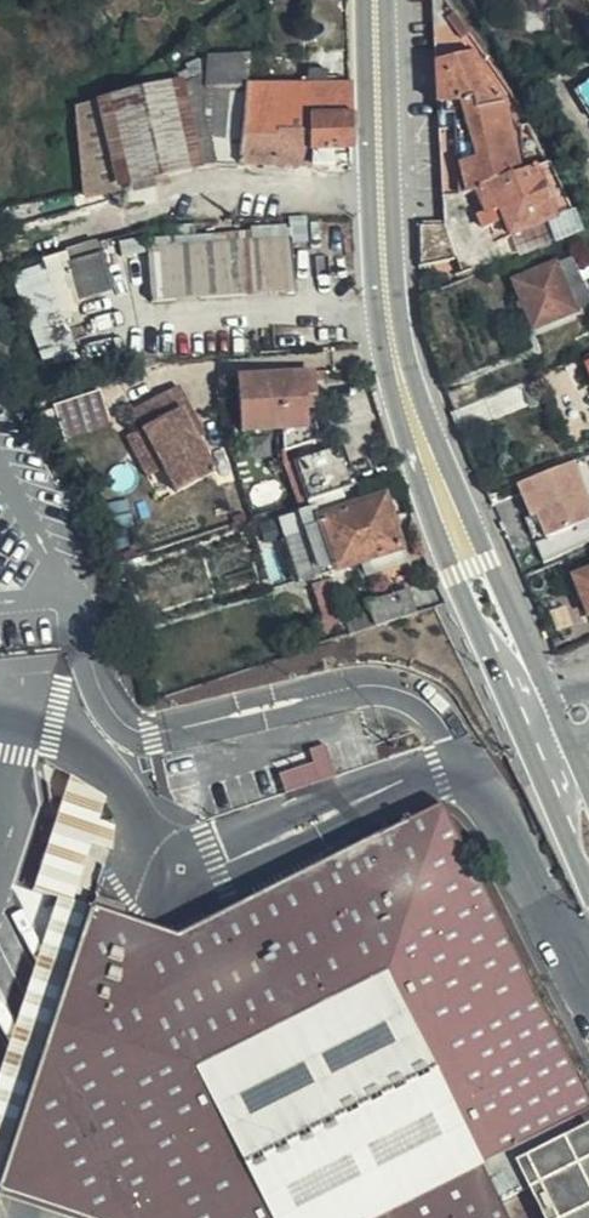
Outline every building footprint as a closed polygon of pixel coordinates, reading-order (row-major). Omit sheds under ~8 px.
[(587,234),(567,204),(548,168),(537,143),(524,117),(515,102),(504,86),(487,63),(469,39),(448,12),(439,0),(432,0),(450,222),(422,222),(425,260),(450,260),(488,245),(476,213),(484,208),(488,217),(497,213),(507,238),(554,223),(562,244),(587,234)] [(211,87),(242,85),(243,56),(210,57),(211,87)] [(165,83),(153,66),(112,96),(117,101),(128,93),(135,103),(165,83)] [(190,79),(165,83),(135,103),(128,93),(117,101),(114,102),(121,187),(187,168),(204,168),(190,79)] [(353,165),(352,80),(245,85),(241,167),(353,165)] [(241,167),(245,85),(242,85),(211,87),(206,87),(204,168),(241,167)] [(579,94),(588,109),(588,87),(579,94)] [(117,101),(112,96),(76,104),(85,197),(121,187),(114,102),(117,101)] [(221,242),(148,246),(152,301),(274,292),(274,288),(292,287),(293,290),(298,291),(294,238),(221,244),(221,242)] [(96,242),(64,251),(68,262),(99,253),(96,242)] [(99,253),(68,262),(77,292),(108,282),(99,253)] [(75,349),(40,264),(6,278),(41,363),(75,349)] [(582,314),(563,267),(518,285),(536,332),(582,314)] [(318,405),(315,367),(242,377),(249,435),(312,427),(310,406),(318,405)] [(190,420),(200,415),(185,383),(138,407),(149,429),(168,468),(180,493),(217,473),(203,444),(190,420)] [(101,389),(56,400),(65,436),(110,425),(101,389)] [(453,411),(462,432),(496,418),(489,400),(486,401),(485,397),(457,408),(453,411)] [(211,439),(200,415),(190,420),(203,444),(211,439)] [(168,468),(149,429),(132,437),(152,476),(168,468)] [(348,487),(352,486),(339,448),(301,461),(313,499),(348,487)] [(577,460),(520,483),(532,516),(538,513),(548,538),(588,521),(588,491),(577,460)] [(313,499),(301,461),(288,465),(299,503),(313,499)] [(351,497),(348,487),(313,499),(316,510),(351,497)] [(407,548),(396,510),(390,494),(367,501),(323,516),(324,520),(340,560),(342,568),(407,548)] [(340,560),(324,520),(311,526),(325,566),(340,560)] [(578,577),(588,607),(588,573),(578,577)] [(380,627),(391,623),(422,613),(414,589),(372,603),(380,627)] [(71,781),(32,885),(73,900),(95,843),(109,848),(118,827),(98,819),(107,795),(71,781)] [(0,1170),(0,1200),(43,1217),(46,1217),(588,1217),(588,1104),(438,801),(170,938),(138,925),(122,921),(128,908),(88,895),(0,1170)]
